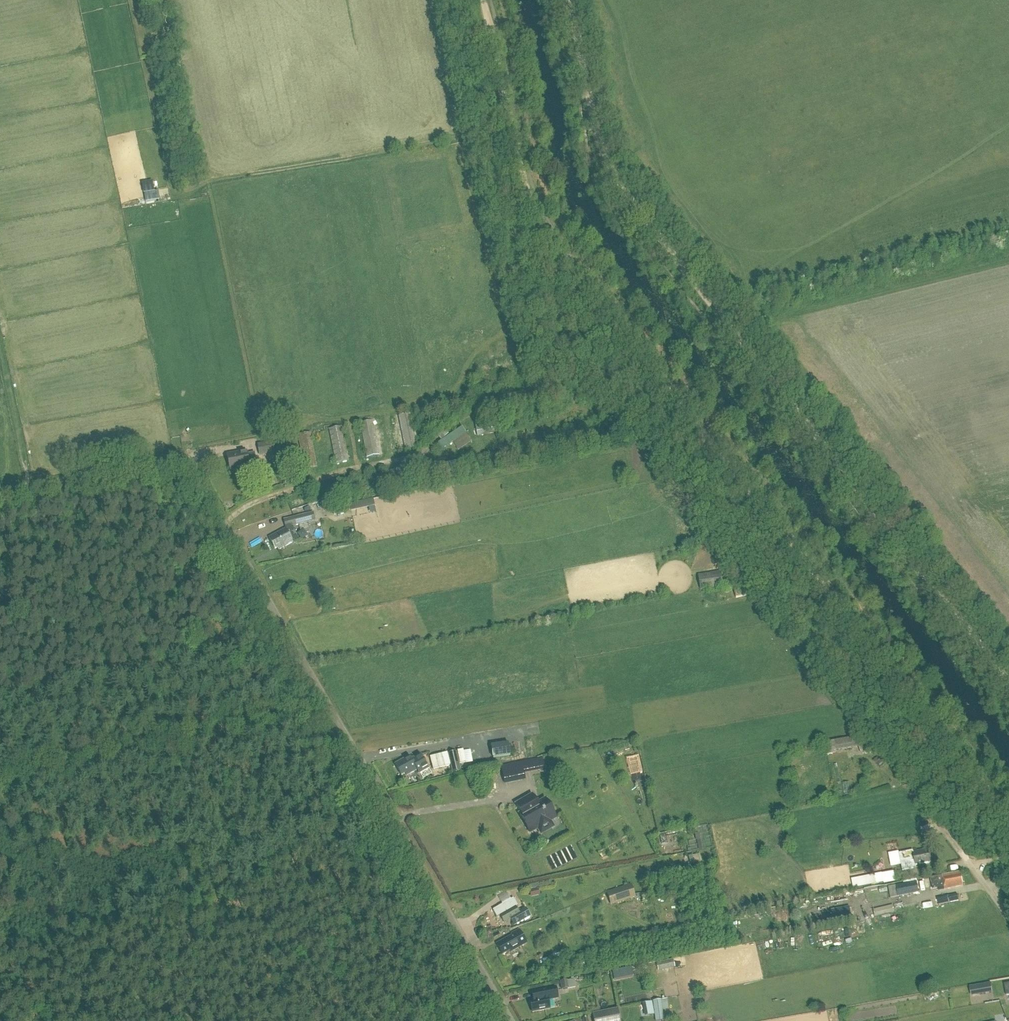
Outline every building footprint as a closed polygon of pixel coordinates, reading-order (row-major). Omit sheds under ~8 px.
[(329,139),(341,138),(339,120),(327,121),(329,139)] [(357,123),(341,125),(341,132),(358,130),(357,123)] [(405,451),(418,448),(411,414),(398,417),(405,451)] [(366,458),(379,456),(373,421),(360,424),(366,458)] [(478,438),(502,432),(500,421),(475,426),(478,438)] [(335,465),(349,462),(342,427),(329,430),(335,465)] [(461,428),(439,444),(443,449),(465,434),(461,428)] [(304,471),(317,468),(310,433),(298,436),(304,471)] [(259,457),(275,454),(273,442),(257,444),(259,457)] [(248,455),(247,452),(227,456),(229,471),(243,469),(244,471),(245,473),(247,474),(249,472),(249,470),(249,468),(250,468),(249,463),(256,462),(255,454),(248,455)] [(449,478),(465,475),(463,463),(447,466),(449,478)] [(351,512),(375,507),(373,500),(350,504),(351,512)] [(295,517),(297,526),(316,522),(313,513),(295,517)] [(293,542),(286,529),(268,538),(275,550),(277,549),(278,551),(293,542)] [(698,576),(700,591),(722,587),(720,572),(698,576)] [(740,585),(730,588),(732,595),(742,592),(740,585)] [(534,720),(519,721),(520,732),(534,732),(534,720)] [(867,742),(862,737),(825,743),(828,756),(837,755),(836,751),(858,747),(862,756),(871,754),(867,742)] [(493,759),(510,757),(508,744),(491,746),(493,759)] [(458,753),(449,755),(453,774),(462,772),(458,753)] [(433,770),(451,765),(448,754),(430,758),(433,770)] [(428,769),(421,756),(412,761),(410,757),(395,765),(401,777),(405,774),(406,776),(417,771),(419,774),(428,769)] [(545,770),(543,758),(501,767),(505,785),(525,781),(524,774),(545,770)] [(537,806),(532,797),(516,806),(521,815),(519,816),(529,833),(538,828),(541,833),(551,827),(548,822),(555,818),(546,801),(537,806)] [(931,863),(929,851),(913,853),(913,852),(899,854),(899,852),(888,854),(890,866),(900,864),(902,872),(913,870),(912,867),(931,863)] [(944,891),(963,887),(960,873),(930,879),(932,891),(944,888),(944,891)] [(898,898),(919,894),(917,882),(889,887),(891,899),(898,897),(898,898)] [(611,906),(635,898),(631,884),(606,892),(611,906)] [(846,903),(844,892),(827,895),(829,907),(846,903)] [(939,906),(959,902),(958,895),(949,896),(937,899),(939,906)] [(518,906),(513,899),(493,911),(497,918),(500,916),(504,924),(511,920),(514,926),(530,917),(526,909),(519,913),(516,907),(518,906)] [(833,922),(852,919),(850,908),(831,911),(833,922)] [(511,953),(526,944),(519,930),(511,934),(512,936),(497,945),(502,956),(510,951),(511,953)] [(665,961),(656,963),(658,971),(666,970),(665,961)] [(634,997),(633,979),(619,979),(619,993),(625,993),(625,997),(634,997)] [(569,990),(569,989),(567,981),(560,982),(561,991),(569,990)] [(980,994),(978,986),(970,988),(971,996),(980,994)] [(533,1013),(551,1010),(549,1001),(559,1000),(557,988),(535,992),(537,1001),(531,1002),(533,1013)] [(664,1020),(661,1000),(653,1002),(655,1020),(659,1020),(664,1020)] [(608,1011),(610,1020),(620,1020),(618,1009),(608,1011)]
